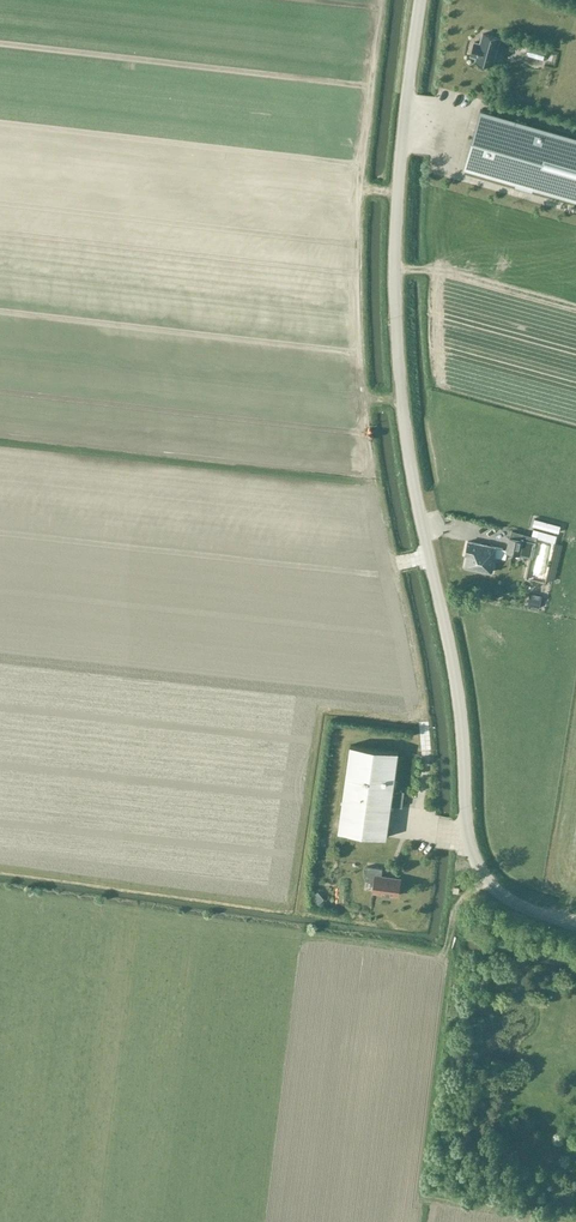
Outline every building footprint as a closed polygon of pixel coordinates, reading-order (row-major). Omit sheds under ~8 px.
[(471,55),(477,56),(476,59),(493,64),(500,38),(483,33),(480,43),(475,41),(471,55)] [(464,167),(575,199),(575,136),(480,109),(464,167)] [(514,531),(513,538),(510,537),(507,551),(495,548),(470,543),(465,567),(491,572),(494,556),(505,558),(507,552),(519,554),(532,557),(535,543),(536,537),(524,533),(514,531)] [(339,831),(387,838),(391,805),(402,807),(405,791),(394,789),(399,751),(351,745),(339,831)] [(366,880),(375,881),(374,892),(399,895),(401,879),(382,876),(383,868),(368,866),(366,880)]
